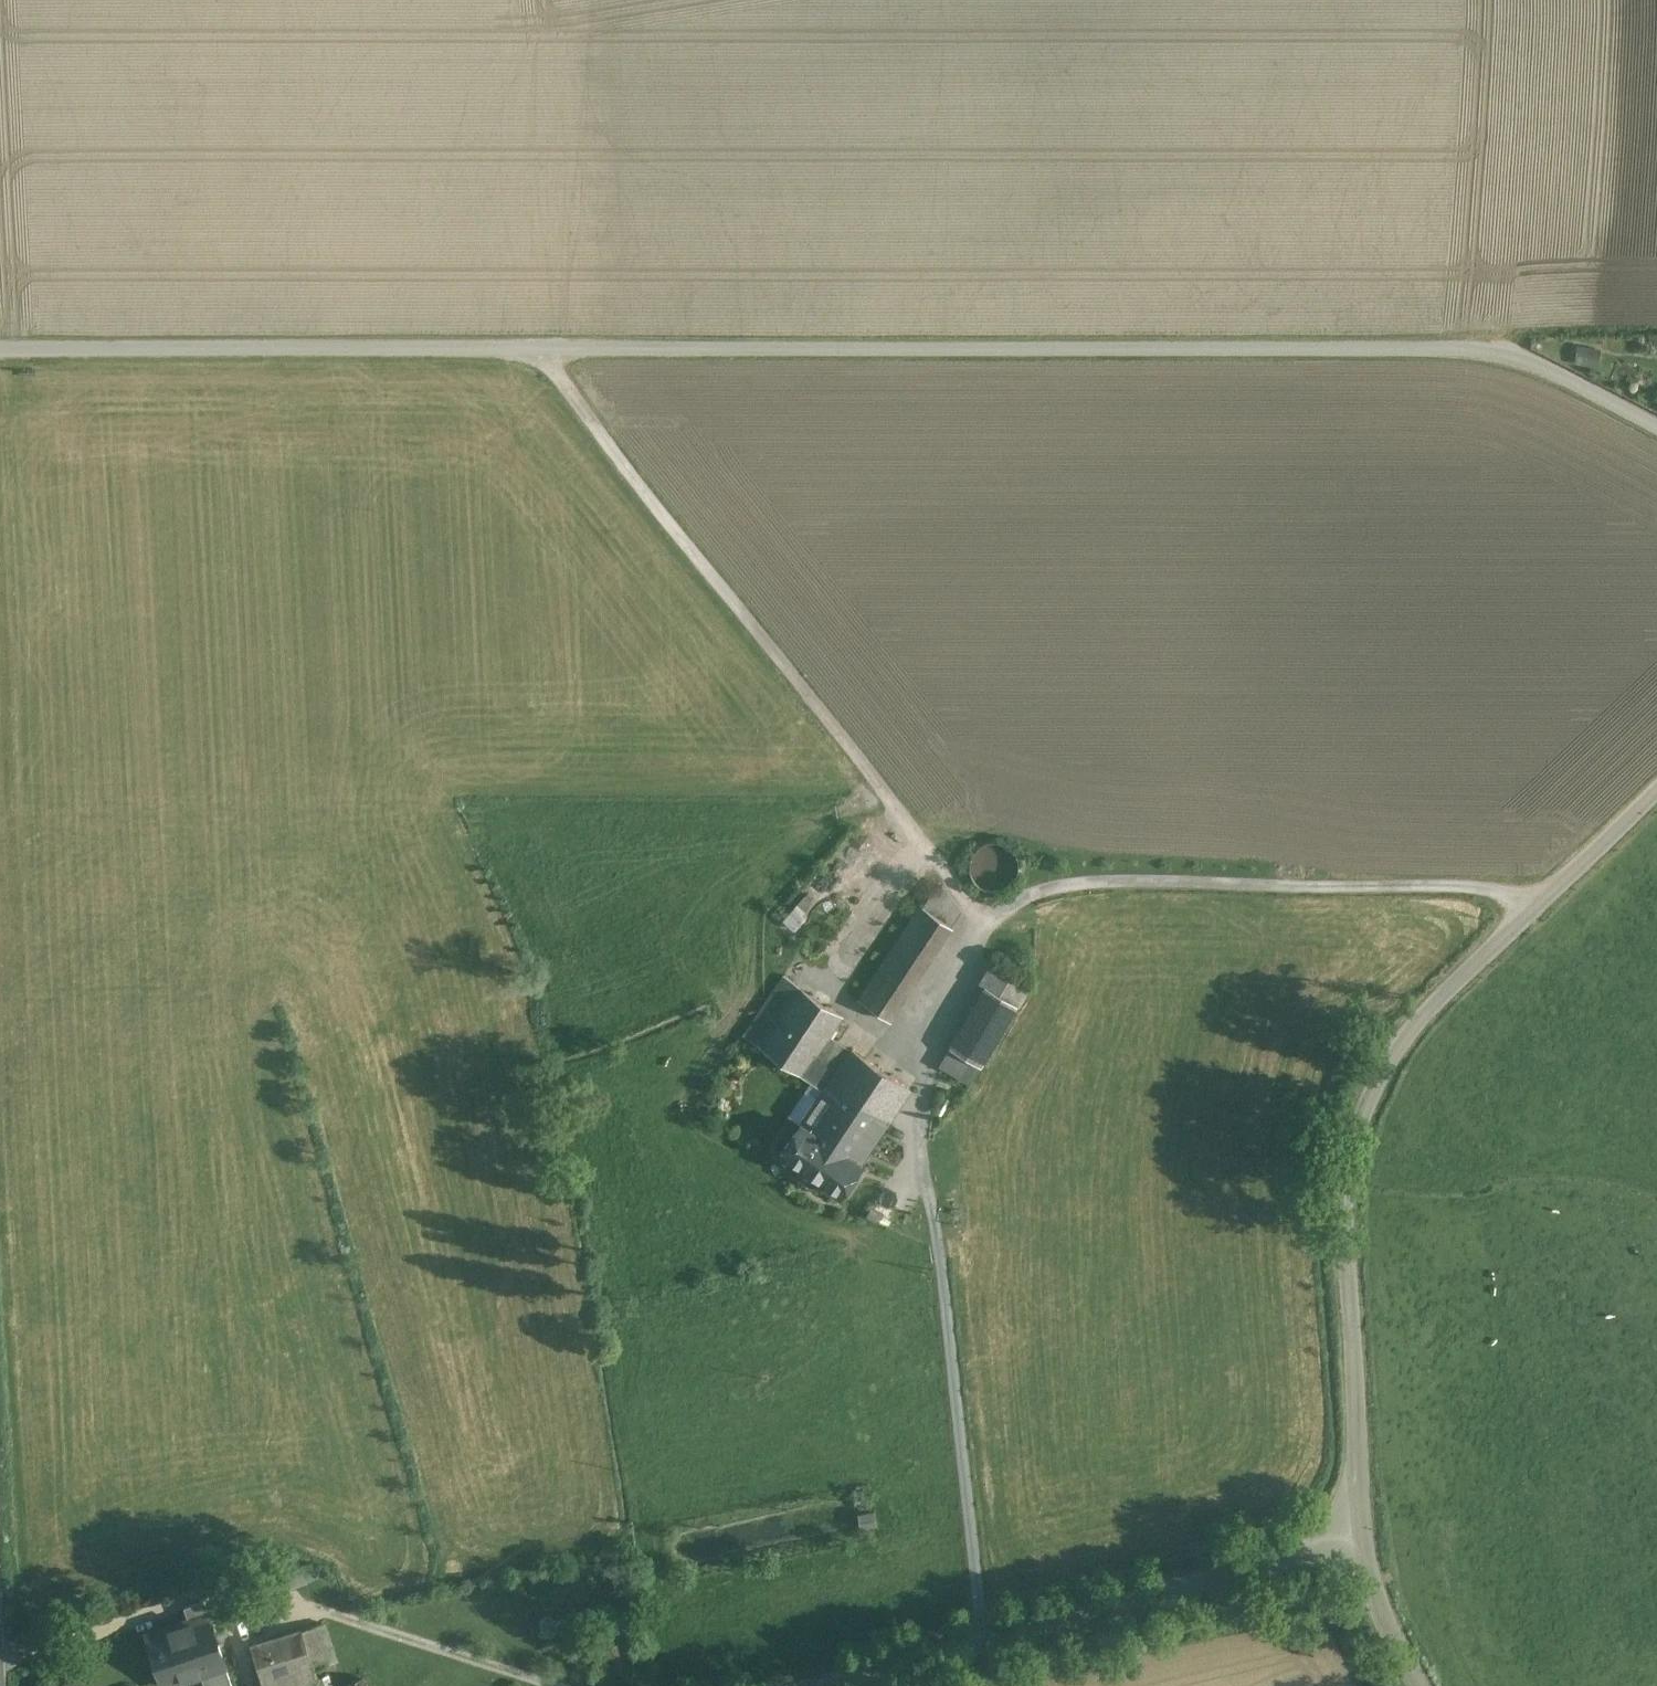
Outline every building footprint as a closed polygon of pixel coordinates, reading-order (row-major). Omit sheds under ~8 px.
[(1017,875),(1018,865),(1016,856),(1011,848),(1003,843),(994,841),(984,843),(976,849),(971,857),(970,866),(972,876),(977,884),(985,889),(994,890),(1004,888),(1012,883),(1017,875)] [(922,906),(895,946),(925,966),(951,926),(922,906)] [(895,946),(859,999),(889,1020),(925,966),(895,946)] [(1029,985),(998,966),(987,987),(1017,1005),(1029,985)] [(784,976),(749,1029),(748,1032),(746,1036),(758,1045),(797,986),(784,976)] [(842,1016),(797,986),(758,1045),(812,1082),(823,1089),(850,1050),(829,1036),(842,1016)] [(1017,1005),(987,987),(950,1047),(976,1063),(980,1066),(1017,1005)] [(976,1063),(950,1047),(940,1065),(964,1080),(976,1063)] [(801,1123),(781,1153),(840,1193),(860,1164),(859,1163),(908,1089),(850,1050),(823,1089),(801,1123)] [(812,1082),(789,1115),(801,1123),(823,1089),(812,1082)] [(208,1616),(148,1635),(155,1659),(164,1685),(225,1666),(222,1658),(208,1616)] [(259,1682),(278,1677),(281,1685),(315,1685),(319,1685),(314,1667),(337,1660),(325,1619),(248,1642),(259,1682)]
